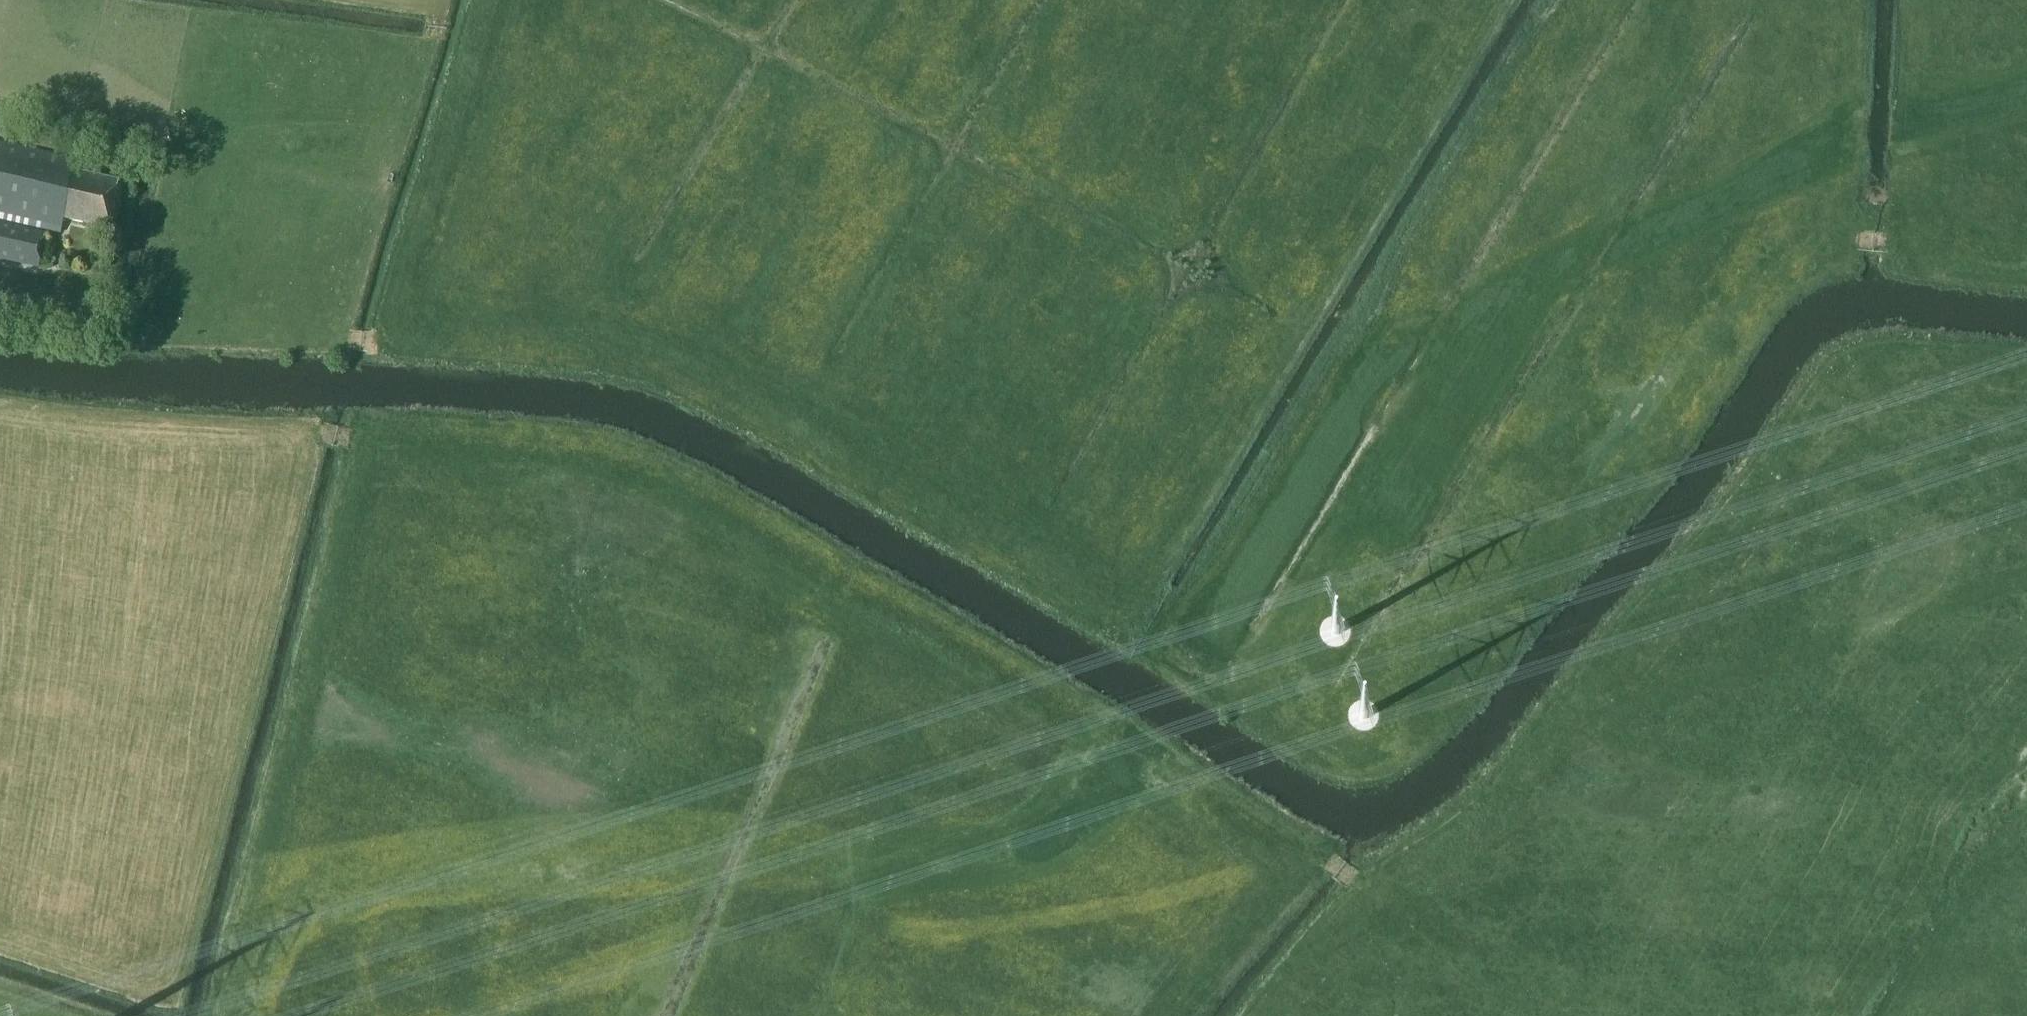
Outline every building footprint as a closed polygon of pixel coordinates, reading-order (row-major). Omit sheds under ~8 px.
[(0,142),(0,258),(39,267),(47,229),(62,232),(65,218),(109,228),(120,181),(75,171),(78,159),(0,142)]
